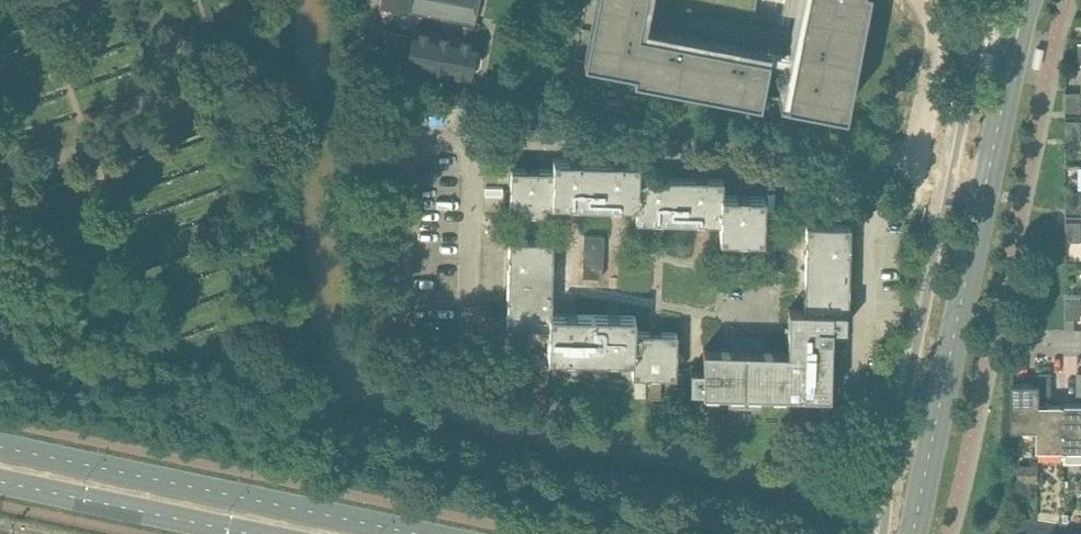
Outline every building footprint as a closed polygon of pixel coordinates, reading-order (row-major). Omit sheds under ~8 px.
[(381,4),(397,7),(409,10),(411,0),(381,0),(381,4)] [(412,10),(413,10),(473,22),(477,0),(414,0),(412,10)] [(573,58),(634,69),(753,92),(761,94),(778,97),(838,109),(859,0),(784,0),(779,29),(750,23),(755,0),(585,0),(573,58)] [(468,77),(470,67),(475,68),(480,65),(481,56),(478,51),(474,50),(476,40),(413,28),(408,52),(385,48),(383,61),(468,77)] [(553,169),(554,169),(553,202),(595,203),(596,159),(553,158),(553,169)] [(595,203),(636,204),(637,176),(638,176),(639,160),(596,159),(595,203)] [(553,213),(553,202),(554,169),(553,169),(510,168),(509,212),(553,213)] [(637,176),(636,204),(636,220),(678,221),(679,177),(638,176),(637,176)] [(678,221),(720,222),(721,194),(722,194),(722,179),(679,177),(678,221)] [(721,194),(720,222),(719,238),(763,239),(764,195),(722,194),(721,194)] [(850,225),(806,224),(805,267),(849,268),(850,225)] [(551,283),(552,239),(508,238),(507,282),(551,283)] [(583,262),(602,262),(603,252),(583,252),(583,262)] [(730,334),(730,348),(703,348),(702,367),(690,367),(690,388),(701,388),(701,392),(729,393),(728,407),(761,408),(761,394),(830,395),(831,326),(845,326),(845,311),(848,311),(849,268),(805,267),(804,308),(788,308),(787,350),(762,349),(762,334),(730,334)] [(549,325),(549,313),(551,313),(551,283),(507,282),(506,324),(549,325)] [(548,357),(590,358),(591,314),(551,313),(549,313),(549,325),(548,357)] [(590,358),(632,359),(633,331),(635,331),(635,315),(591,314),(590,358)] [(633,331),(632,359),(632,375),(675,376),(677,332),(635,331),(633,331)] [(1040,383),(1039,383),(1039,384),(1051,384),(1051,373),(1040,373),(1040,383)] [(1013,429),(1038,429),(1039,429),(1039,404),(1040,404),(1040,395),(1039,395),(1039,384),(1039,383),(1013,383),(1013,429)] [(1051,395),(1051,384),(1039,384),(1039,395),(1040,395),(1051,395)] [(1064,404),(1040,404),(1039,404),(1039,429),(1038,429),(1038,450),(1064,449),(1064,404)] [(1064,404),(1064,449),(1064,463),(1068,463),(1080,463),(1080,404),(1064,404)]
